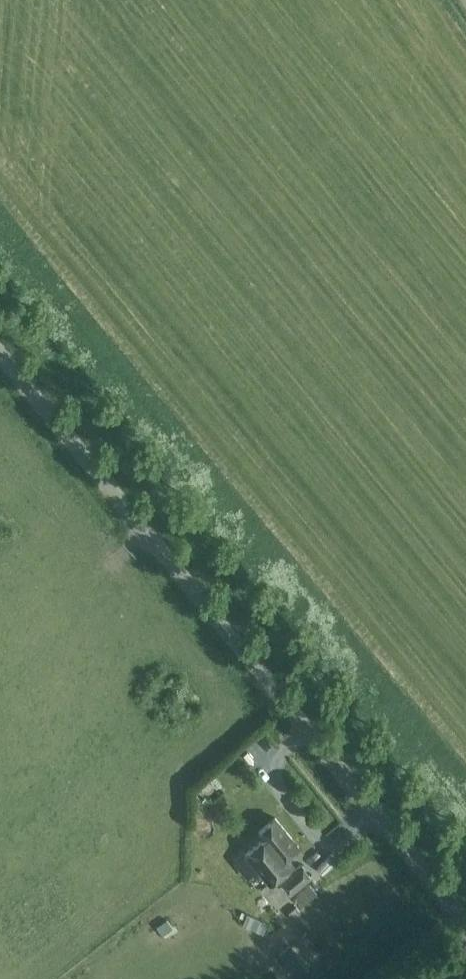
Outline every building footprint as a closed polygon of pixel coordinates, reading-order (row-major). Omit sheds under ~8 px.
[(264,837),(245,853),(270,883),(281,874),(285,878),(281,881),(290,892),(311,876),(301,864),(295,869),(292,865),(293,864),(279,848),(292,837),(275,817),(259,831),(264,837)] [(294,897),(301,906),(317,893),(310,884),(294,897)] [(278,954),(298,977),(307,969),(288,946),(278,954)]
